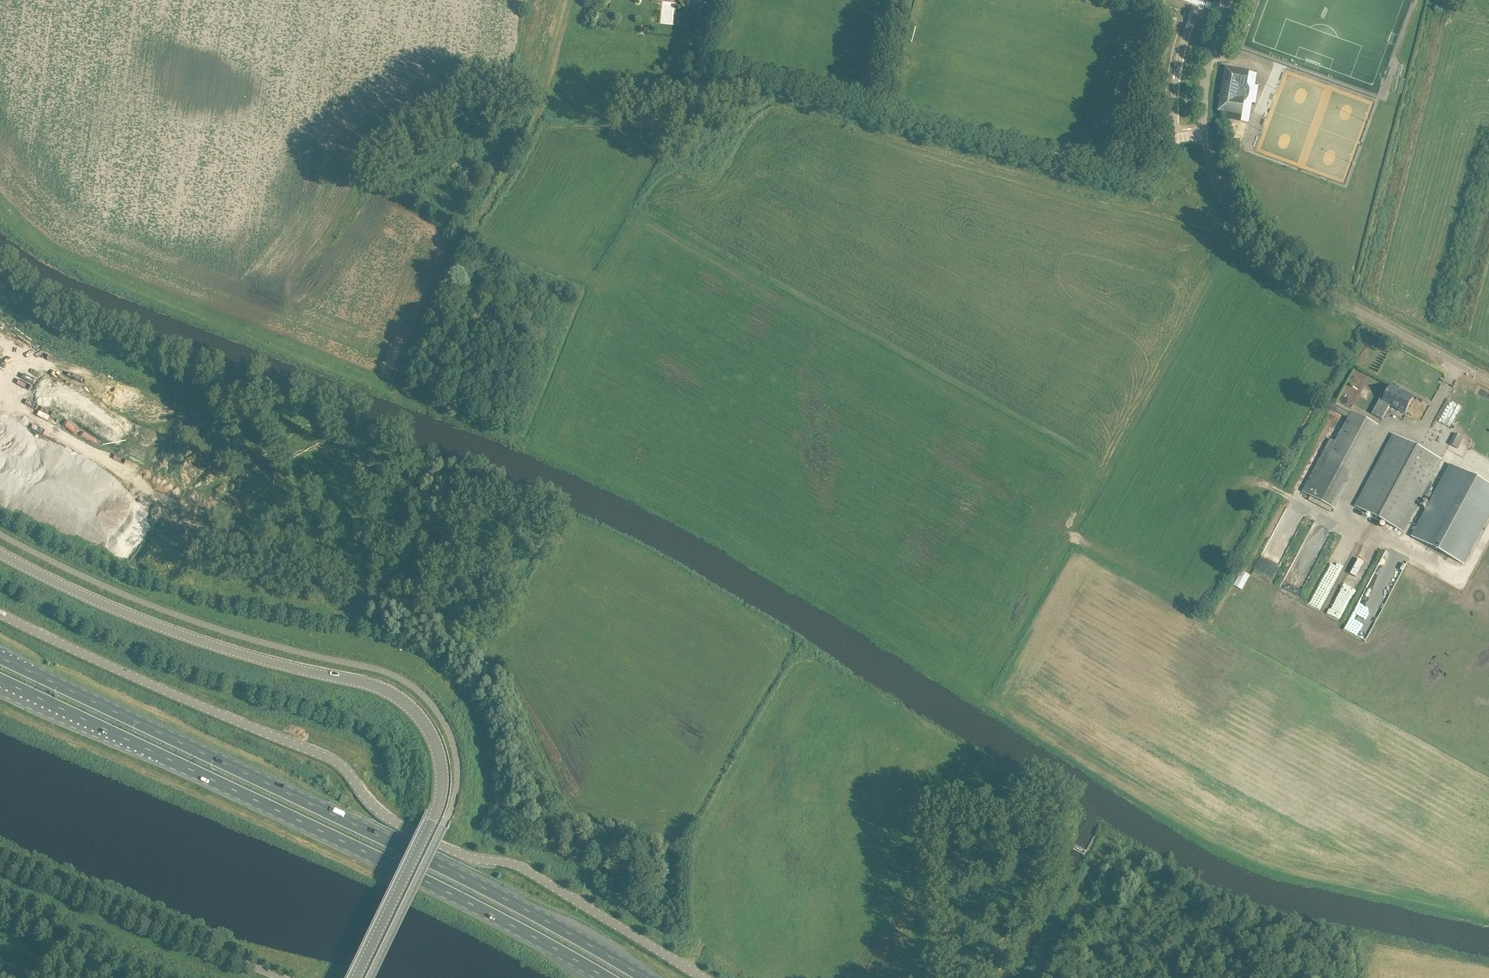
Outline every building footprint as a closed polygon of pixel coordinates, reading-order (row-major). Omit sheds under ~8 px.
[(708,19),(704,26),(709,29),(713,23),(708,19)] [(1249,89),(1247,84),(1250,70),(1225,66),(1218,111),(1226,112),(1225,119),(1241,122),(1244,102),(1245,102),(1248,97),(1249,89)] [(1414,397),(1406,392),(1405,393),(1391,386),(1383,401),(1380,399),(1372,413),(1383,419),(1390,405),(1405,413),(1414,397)] [(1331,439),(1303,492),(1333,508),(1371,437),(1373,438),(1379,426),(1352,412),(1352,413),(1335,404),(1334,403),(1333,403),(1331,408),(1331,409),(1332,409),(1349,418),(1336,442),(1331,439)] [(1394,434),(1356,507),(1404,532),(1442,460),(1394,434)] [(1459,449),(1464,438),(1456,434),(1451,444),(1459,449)] [(1461,445),(1467,448),(1471,440),(1465,437),(1461,445)] [(1413,537),(1463,564),(1488,516),(1488,485),(1452,465),(1413,537)] [(1338,577),(1356,547),(1344,539),(1325,569),(1338,577)] [(1255,571),(1270,581),(1279,568),(1263,558),(1255,571)] [(1321,610),(1332,586),(1318,580),(1307,604),(1321,610)]
